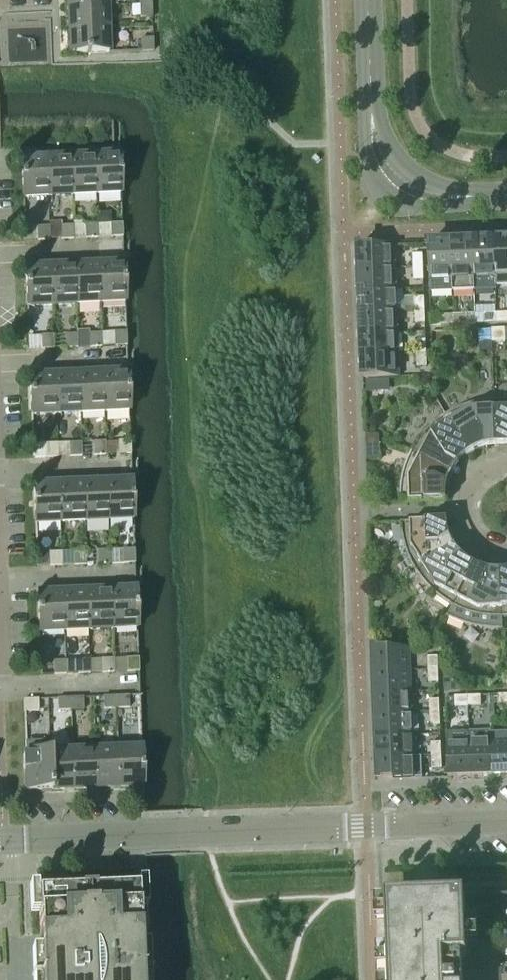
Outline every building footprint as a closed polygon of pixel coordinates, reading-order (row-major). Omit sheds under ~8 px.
[(106,0),(68,0),(68,9),(107,7),(106,0)] [(151,18),(151,6),(139,6),(139,18),(151,18)] [(107,30),(107,7),(68,9),(69,31),(107,30)] [(108,54),(107,30),(69,31),(70,55),(108,54)] [(153,52),(152,39),(140,40),(141,52),(153,52)] [(120,195),(119,156),(94,157),(95,196),(120,195)] [(95,196),(94,157),(70,158),(71,197),(95,196)] [(71,197),(70,158),(46,159),(47,198),(71,197)] [(47,198),(46,159),(21,160),(22,199),(47,198)] [(122,238),(122,225),(110,225),(110,239),(122,238)] [(73,240),(73,226),(60,227),(61,240),(73,240)] [(97,239),(96,226),(84,226),(85,240),(97,239)] [(49,241),(49,227),(36,228),(37,241),(49,241)] [(506,286),(506,242),(494,243),(495,279),(495,287),(506,286)] [(452,292),(474,292),(473,280),(472,243),(450,244),(452,292)] [(495,279),(494,243),(472,243),(473,280),(495,279)] [(430,293),(452,292),(450,244),(428,245),(430,293)] [(395,269),(394,246),(358,248),(359,270),(395,269)] [(423,268),(422,255),(413,256),(413,268),(423,268)] [(124,304),(123,265),(98,266),(99,305),(124,304)] [(99,305),(98,266),(74,267),(75,305),(99,305)] [(75,305),(74,267),(50,268),(52,306),(75,305)] [(52,306),(50,268),(25,269),(26,307),(52,306)] [(423,281),(423,268),(413,268),(413,281),(423,281)] [(396,291),(395,269),(359,270),(360,292),(396,291)] [(396,312),(396,291),(360,292),(360,314),(396,312)] [(424,311),(424,298),(414,299),(415,312),(424,311)] [(425,324),(424,311),(415,312),(415,325),(425,324)] [(397,334),(396,312),(360,314),(361,335),(397,334)] [(497,324),(496,314),(483,315),(484,324),(497,324)] [(496,314),(497,324),(506,323),(506,314),(496,314)] [(466,325),(466,315),(453,316),(453,326),(466,325)] [(453,326),(453,316),(440,316),(441,326),(453,326)] [(505,343),(505,330),(491,330),(492,343),(505,343)] [(126,347),(126,333),(114,334),(114,347),(126,347)] [(101,348),(101,334),(89,335),(89,348),(101,348)] [(398,355),(397,334),(361,335),(362,357),(398,355)] [(77,349),(77,335),(65,336),(65,349),(77,349)] [(53,350),(53,336),(41,336),(41,350),(53,350)] [(426,354),(426,341),(416,342),(416,355),(426,354)] [(426,367),(426,354),(416,355),(417,368),(426,367)] [(399,378),(398,355),(362,357),(363,379),(399,378)] [(129,412),(127,374),(102,375),(104,413),(129,412)] [(80,414),(78,375),(54,376),(56,415),(80,414)] [(104,413),(102,375),(78,375),(80,414),(104,413)] [(56,415),(54,376),(29,377),(31,416),(56,415)] [(496,447),(494,401),(484,402),(474,404),(464,407),(455,411),(446,416),(470,455),(473,453),(476,452),(479,451),(482,450),(485,449),(489,448),(493,447),(496,447)] [(494,401),(496,447),(506,447),(506,401),(494,401)] [(470,455),(446,416),(437,422),(430,429),(423,436),(416,445),(411,453),(452,475),(455,470),(458,466),(462,462),(466,458),(470,455)] [(130,455),(130,442),(118,442),(118,456),(130,455)] [(105,456),(105,443),(93,443),(93,457),(105,456)] [(81,457),(81,444),(69,444),(69,457),(81,457)] [(57,458),(57,445),(45,445),(45,458),(57,458)] [(449,480),(452,475),(411,453),(410,456),(406,465),(403,474),(401,484),(400,494),(400,504),(446,502),(446,496),(447,491),(448,485),(449,480)] [(133,521),(131,482),(106,483),(108,522),(133,521)] [(108,522),(106,483),(82,484),(84,523),(108,522)] [(84,523),(82,484),(58,485),(60,523),(84,523)] [(60,523),(58,485),(33,486),(35,524),(60,523)] [(447,527),(447,522),(401,524),(401,526),(402,536),(404,546),(407,555),(411,564),(416,573),(455,548),(452,543),(450,538),(448,533),(447,527)] [(453,608),(474,567),(470,564),(465,561),(461,557),(458,553),(455,548),(416,573),(422,581),(428,589),(436,596),(444,602),(453,608)] [(134,564),(134,550),(122,551),(122,564),(134,564)] [(109,565),(109,551),(97,552),(97,565),(109,565)] [(85,566),(85,552),(73,553),(73,566),(85,566)] [(61,566),(61,553),(49,553),(49,567),(61,566)] [(492,619),(502,619),(501,573),(499,573),(490,572),(486,571),(483,570),(480,569),(477,568),(474,567),(453,608),(462,612),(472,615),(482,617),(492,619)] [(137,629),(135,591),(110,592),(112,630),(137,629)] [(112,630),(110,592),(86,593),(88,631),(112,630)] [(64,632),(62,593),(37,594),(39,633),(64,632)] [(88,631),(86,593),(62,593),(64,632),(88,631)] [(410,672),(409,649),(373,650),(374,673),(410,672)] [(438,670),(437,658),(428,658),(428,671),(438,670)] [(139,672),(138,659),(126,659),(126,673),(139,672)] [(113,673),(113,660),(101,660),(101,674),(113,673)] [(89,674),(89,661),(77,661),(77,675),(89,674)] [(65,675),(65,662),(53,662),(53,675),(65,675)] [(438,684),(438,670),(428,671),(429,684),(438,684)] [(411,693),(410,672),(374,673),(375,695),(411,693)] [(411,715),(411,693),(375,695),(375,716),(411,715)] [(498,696),(498,706),(506,705),(506,696),(498,696)] [(116,709),(115,697),(103,698),(103,710),(116,709)] [(128,709),(128,697),(115,697),(116,709),(128,709)] [(468,707),(467,697),(454,698),(455,707),(468,707)] [(481,706),(480,697),(467,697),(468,707),(481,706)] [(83,711),(83,698),(70,699),(70,711),(83,711)] [(70,711),(70,699),(57,699),(58,711),(70,711)] [(38,712),(38,700),(23,701),(24,713),(38,712)] [(439,714),(439,701),(429,701),(430,714),(439,714)] [(440,727),(439,714),(430,714),(430,727),(440,727)] [(412,736),(411,715),(375,716),(376,738),(412,736)] [(491,742),(491,732),(469,733),(469,742),(471,778),(492,777),(491,742)] [(413,758),(412,736),(376,738),(377,759),(413,758)] [(491,742),(492,777),(506,777),(506,741),(491,742)] [(471,778),(469,742),(447,743),(448,779),(471,778)] [(441,757),(440,744),(431,744),(431,757),(441,757)] [(119,789),(143,788),(141,749),(118,750),(119,789)] [(119,789),(118,750),(95,751),(96,789),(119,789)] [(96,789),(95,751),(72,752),(74,790),(96,789)] [(74,790),(72,752),(49,753),(51,791),(74,790)] [(51,791),(49,753),(25,754),(25,756),(22,757),(23,771),(26,771),(27,792),(51,791)] [(441,770),(441,757),(431,757),(432,770),(441,770)] [(421,758),(413,758),(377,759),(378,782),(422,780),(421,758)] [(138,889),(37,892),(41,979),(141,979),(138,889)] [(459,958),(462,958),(468,958),(465,896),(434,897),(435,906),(421,907),(420,898),(386,899),(389,973),(393,973),(393,979),(460,979),(459,958)]
